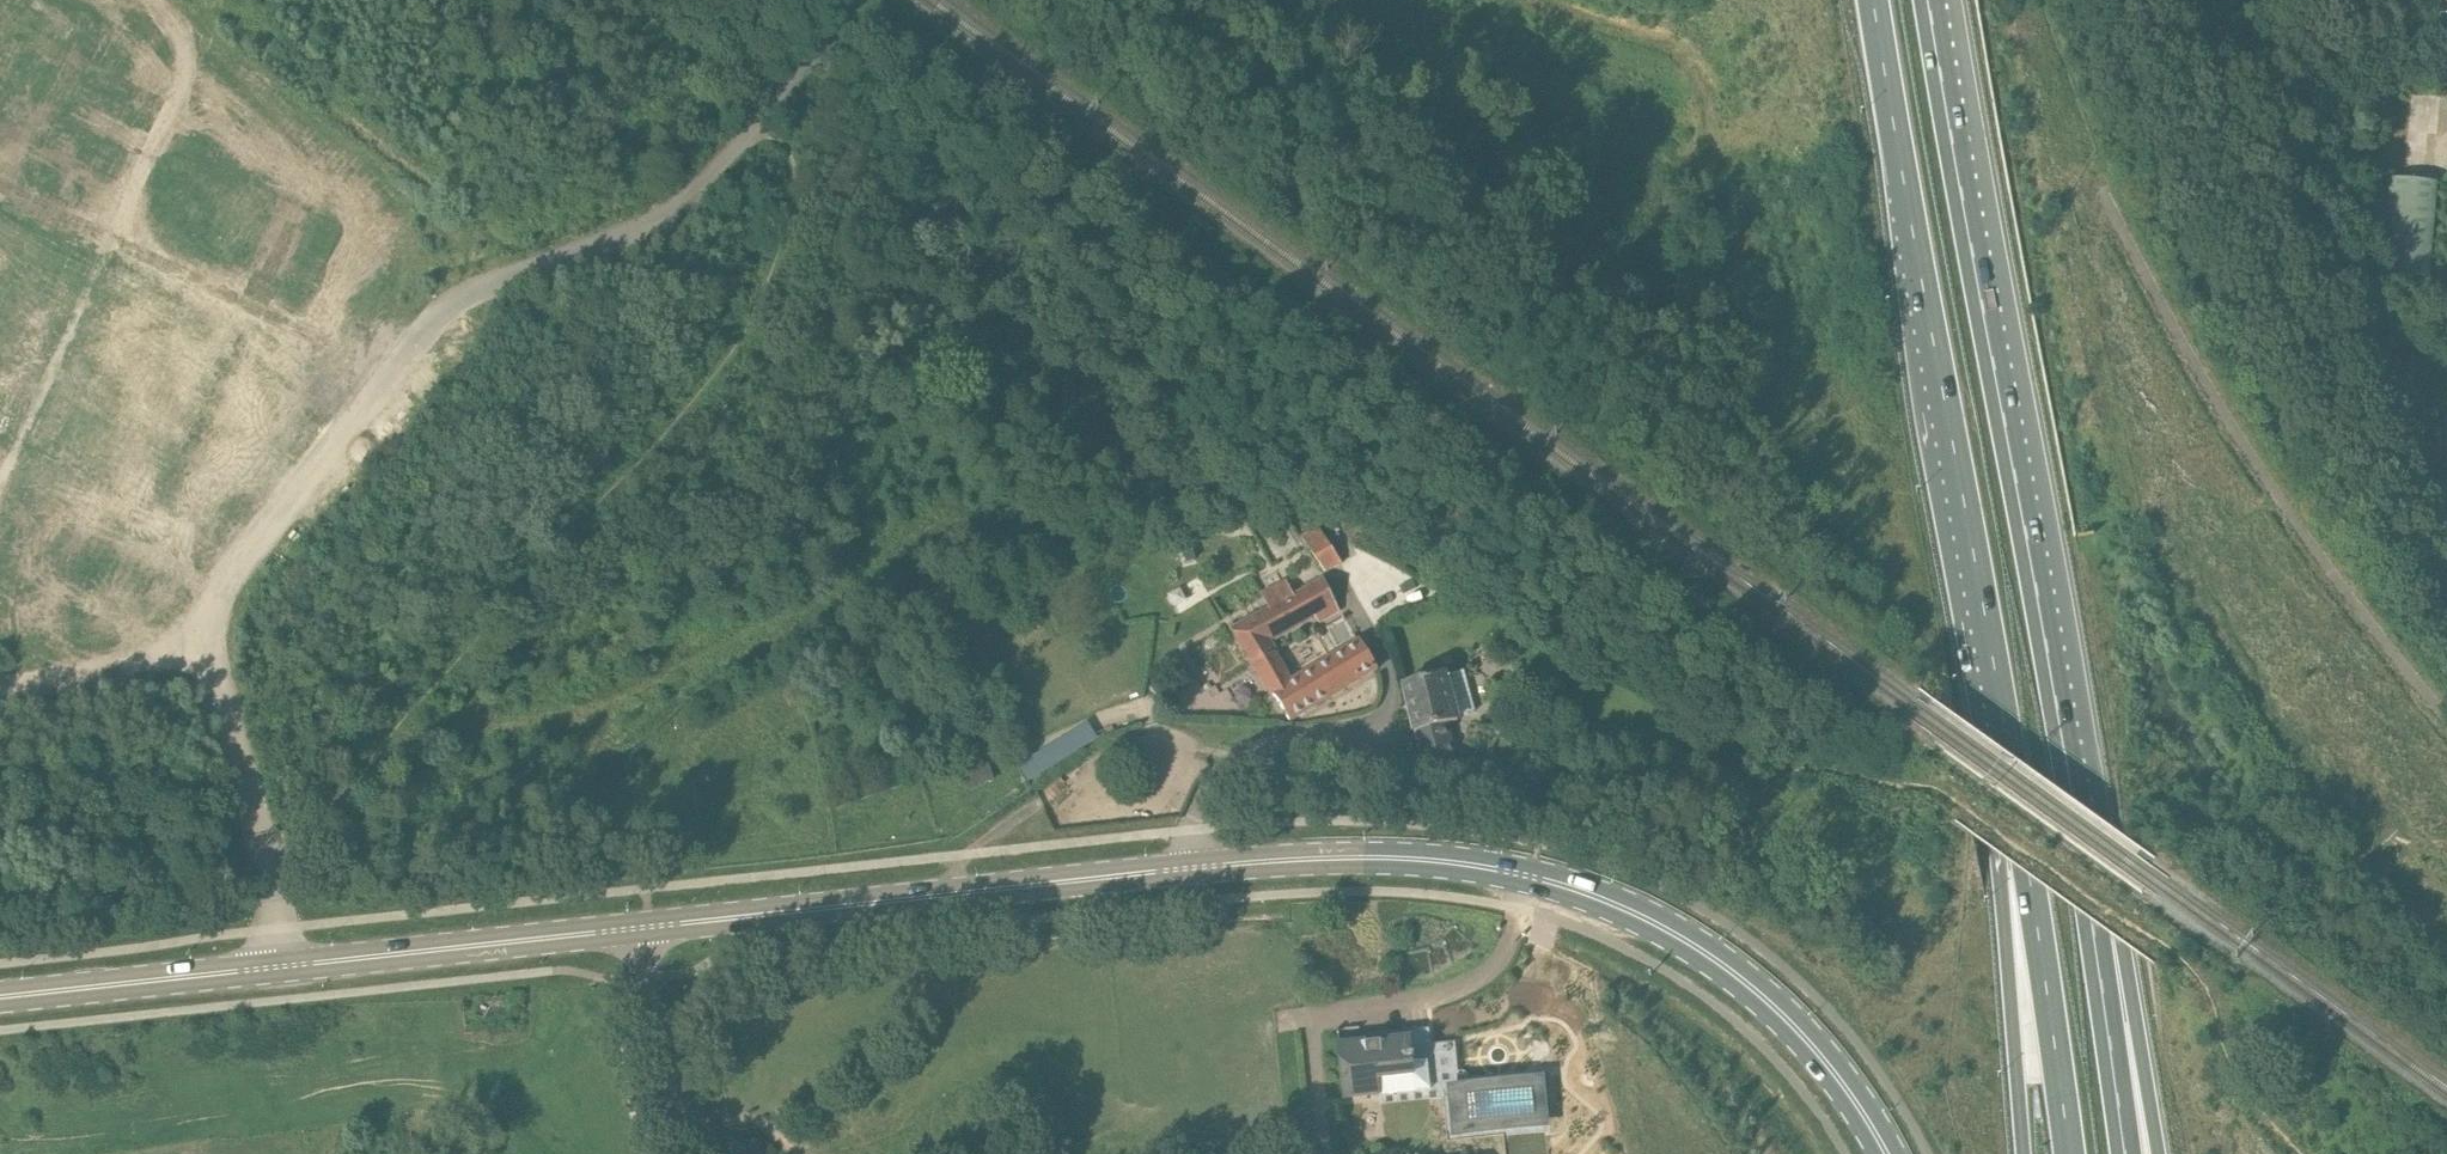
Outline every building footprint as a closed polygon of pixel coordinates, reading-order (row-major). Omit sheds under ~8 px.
[(2383,274),(2430,278),(2438,181),(2391,177),(2383,274)] [(1325,574),(1341,565),(1322,535),(1307,544),(1325,574)] [(1274,694),(1292,722),(1378,671),(1361,639),(1293,679),(1272,643),(1308,623),(1309,625),(1318,620),(1321,623),(1341,612),(1327,582),(1233,631),(1271,696),(1274,694)] [(1457,757),(1449,725),(1460,721),(1449,676),(1405,687),(1417,734),(1419,734),(1427,765),(1457,757)] [(1412,1063),(1410,1040),(1370,1045),(1371,1050),(1339,1053),(1343,1100),(1379,1097),(1378,1081),(1397,1080),(1398,1092),(1432,1088),(1429,1061),(1412,1063)] [(765,1153),(763,1136),(733,1140),(735,1153),(759,1153),(765,1153)]
